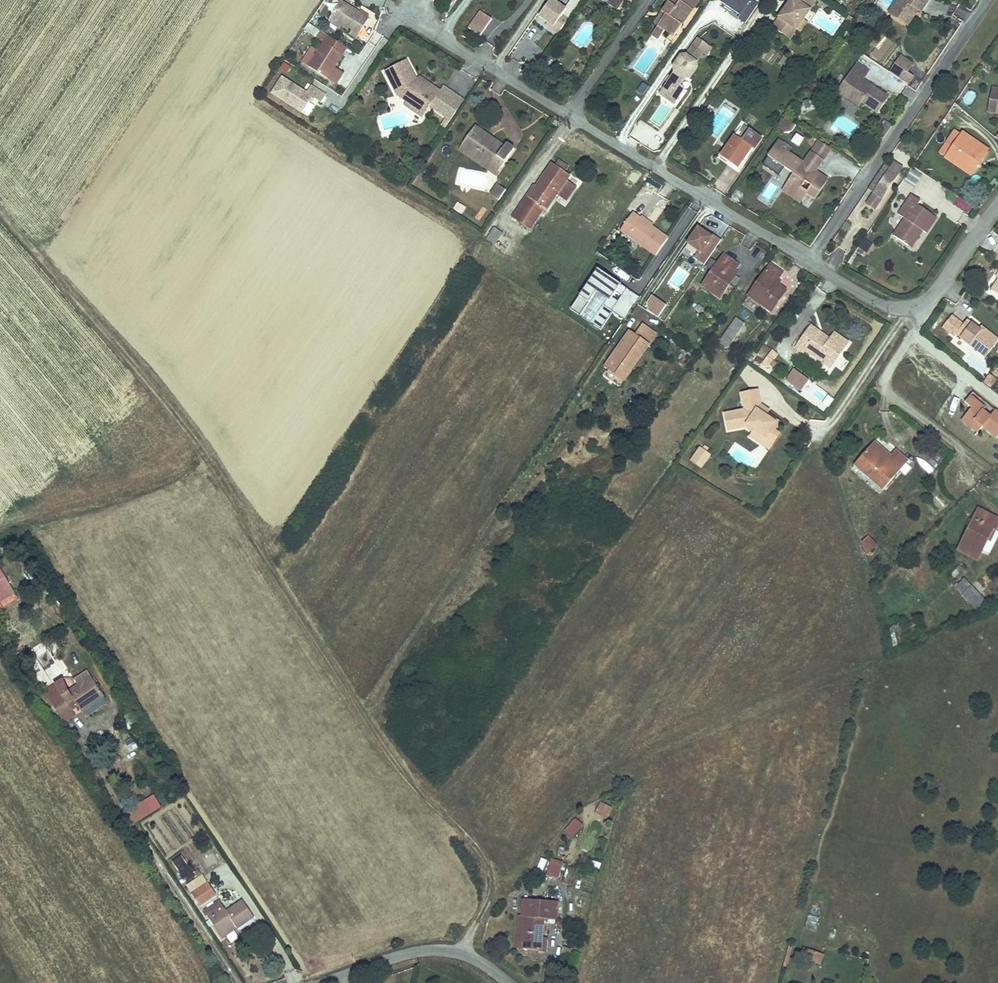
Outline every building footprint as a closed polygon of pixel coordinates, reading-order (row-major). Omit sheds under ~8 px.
[(454,0),(437,0),(434,4),(446,12),(454,0)] [(617,10),(623,0),(602,0),(617,10)] [(657,29),(653,35),(660,39),(664,34),(671,39),(679,28),(676,25),(684,13),(688,4),(694,7),(699,0),(664,0),(663,2),(667,4),(661,13),(666,16),(657,29)] [(721,7),(744,18),(753,0),(725,0),(721,7)] [(813,0),(790,0),(788,3),(790,4),(788,9),(785,7),(772,28),(790,40),(797,31),(804,20),(816,2),(813,0)] [(900,0),(897,0),(888,15),(906,26),(916,10),(919,12),(927,0),(901,0),(900,0)] [(360,38),(372,19),(344,2),(333,19),(345,26),(354,32),(353,34),(360,38)] [(562,15),(547,4),(535,21),(543,27),(550,32),(558,20),(562,15)] [(676,25),(679,28),(694,7),(688,4),(684,13),(676,25)] [(579,16),(585,19),(589,12),(584,9),(583,9),(579,16)] [(467,28),(480,38),(493,20),(480,11),(467,28)] [(652,26),(657,29),(666,16),(661,13),(652,26)] [(345,26),(333,19),(331,22),(343,29),(345,26)] [(550,32),(543,27),(542,30),(555,38),(556,36),(564,24),(558,20),(550,32)] [(804,20),(797,31),(801,34),(808,23),(804,20)] [(653,35),(651,39),(657,43),(660,39),(653,35)] [(349,49),(330,37),(310,67),(328,79),(349,49)] [(709,51),(696,42),(685,57),(680,58),(673,68),(673,74),(662,90),(677,101),(683,92),(678,89),(684,81),(689,81),(697,70),(694,65),(701,55),(705,57),(709,51)] [(909,86),(915,78),(908,74),(915,64),(900,55),(889,73),(909,86)] [(794,63),(783,56),(779,64),(789,71),(794,63)] [(416,81),(415,78),(407,62),(387,72),(398,95),(407,102),(425,115),(441,91),(431,84),(427,89),(416,81)] [(868,72),(855,64),(836,95),(846,101),(847,99),(853,98),(862,103),(862,104),(878,115),(889,98),(867,84),(865,87),(861,84),(863,81),(868,72)] [(431,84),(419,76),(415,78),(416,81),(427,89),(431,84)] [(310,94),(285,78),(275,94),(306,114),(314,102),(316,98),(318,99),(325,104),(329,96),(314,87),(310,94)] [(636,91),(642,96),(649,88),(642,83),(636,91)] [(677,101),(662,90),(657,96),(672,107),(677,101)] [(847,99),(846,101),(859,109),(862,104),(862,103),(853,98),(847,99)] [(405,105),(423,118),(425,115),(407,102),(405,105)] [(784,121),(776,132),(783,136),(790,134),(795,127),(784,121)] [(944,149),(966,164),(975,150),(980,153),(984,156),(992,144),(968,127),(967,129),(960,125),(944,149)] [(733,142),(731,141),(718,161),(735,172),(748,152),(757,140),(742,129),(736,139),(733,142)] [(499,175),(514,154),(507,148),(505,151),(492,143),(491,145),(487,143),(489,140),(476,131),(463,150),(499,175)] [(791,144),(800,149),(805,140),(797,135),(791,144)] [(748,152),(735,172),(737,173),(750,154),(759,141),(757,140),(748,152)] [(819,142),(811,154),(824,162),(831,150),(819,142)] [(791,151),(778,144),(769,160),(795,176),(784,193),(803,204),(808,195),(817,200),(824,189),(818,186),(822,179),(813,174),(817,167),(820,169),(824,162),(811,154),(804,165),(788,155),(791,151)] [(495,180),(499,175),(463,150),(459,155),(495,180)] [(975,150),(966,164),(971,167),(980,153),(975,150)] [(886,163),(869,187),(875,192),(868,202),(869,203),(874,207),(876,207),(903,168),(903,166),(897,162),(896,163),(893,167),(886,163)] [(529,193),(511,220),(523,229),(537,210),(540,212),(552,196),(559,202),(568,188),(560,183),(564,178),(557,173),(553,170),(548,166),(529,193)] [(817,173),(820,169),(817,167),(813,174),(822,179),(818,186),(824,189),(829,180),(817,173)] [(905,179),(915,187),(924,176),(914,169),(905,179)] [(498,204),(505,194),(497,188),(489,198),(498,204)] [(506,217),(511,220),(529,193),(525,190),(506,217)] [(923,224),(927,226),(931,229),(941,213),(922,202),(925,198),(916,192),(904,211),(909,214),(897,232),(913,241),(923,224)] [(463,214),(467,207),(457,202),(453,210),(463,214)] [(634,215),(621,233),(655,257),(668,239),(652,228),(641,220),(634,215)] [(643,218),(641,220),(652,228),(654,225),(643,218)] [(511,220),(508,224),(521,232),(523,229),(511,220)] [(913,241),(916,243),(927,226),(923,224),(913,241)] [(495,228),(486,240),(494,246),(489,252),(508,265),(521,247),(495,228)] [(707,252),(715,238),(696,228),(683,255),(706,266),(712,255),(707,252)] [(866,257),(873,244),(864,239),(857,252),(866,257)] [(696,288),(711,299),(724,281),(731,271),(735,265),(719,254),(696,288)] [(766,266),(745,297),(768,313),(780,292),(769,284),(776,273),(766,266)] [(601,330),(628,290),(598,270),(571,310),(601,330)] [(724,281),(727,284),(735,274),(731,271),(724,281)] [(724,281),(711,299),(715,301),(727,284),(724,281)] [(614,313),(626,320),(640,298),(628,291),(614,313)] [(659,318),(667,307),(652,296),(643,307),(659,318)] [(693,305),(689,310),(695,314),(698,309),(693,305)] [(981,332),(970,323),(966,328),(955,318),(945,330),(957,339),(959,336),(970,345),(983,355),(989,360),(997,348),(997,339),(990,332),(986,336),(981,332)] [(731,319),(715,343),(724,349),(740,325),(731,319)] [(808,343),(820,352),(833,334),(829,331),(827,334),(819,328),(820,325),(813,320),(798,340),(805,345),(808,343)] [(608,368),(623,379),(654,334),(641,325),(633,336),(632,335),(624,347),(619,344),(607,360),(611,363),(608,368)] [(827,334),(829,331),(820,325),(819,328),(827,334)] [(985,327),(981,332),(986,336),(990,332),(985,327)] [(839,356),(851,338),(837,328),(833,334),(820,352),(824,355),(828,349),(839,356)] [(627,332),(619,344),(624,347),(632,335),(627,332)] [(770,367),(779,354),(772,349),(763,363),(770,367)] [(834,362),(839,356),(828,349),(824,355),(834,362)] [(793,369),(785,381),(802,393),(810,381),(793,369)] [(989,375),(984,384),(992,389),(997,380),(989,375)] [(760,436),(773,417),(764,410),(760,408),(762,404),(758,402),(756,389),(740,391),(743,407),(728,409),(730,423),(744,421),(752,426),(749,429),(760,436)] [(960,420),(972,429),(978,429),(981,426),(996,438),(997,436),(997,412),(994,409),(990,414),(982,407),(984,405),(971,393),(965,400),(972,406),(960,420)] [(778,420),(773,417),(760,436),(761,437),(769,426),(772,428),(778,420)] [(760,436),(758,438),(766,444),(776,430),(774,429),(772,428),(769,426),(761,437),(760,436)] [(748,431),(758,438),(760,436),(749,429),(748,431)] [(702,462),(707,456),(703,454),(708,448),(710,444),(705,441),(703,444),(701,443),(692,455),(702,462)] [(868,446),(853,464),(882,489),(906,460),(893,449),(884,459),(868,446)] [(957,548),(976,559),(993,526),(996,528),(997,525),(997,518),(978,507),(957,548)] [(860,544),(869,554),(879,546),(870,536),(860,544)] [(0,569),(0,611),(19,600),(0,569)] [(965,578),(959,583),(965,590),(962,594),(973,606),(982,596),(965,578)] [(889,625),(885,631),(887,638),(892,636),(890,632),(913,624),(912,620),(897,625),(896,623),(889,625)] [(109,704),(91,677),(87,672),(75,680),(65,680),(55,687),(53,685),(43,692),(65,724),(76,717),(73,712),(80,708),(87,720),(109,704)] [(136,823),(162,808),(154,795),(128,810),(136,823)] [(609,812),(612,805),(604,801),(601,807),(609,811),(609,812)] [(573,834),(583,823),(577,817),(567,829),(573,834)] [(171,863),(178,872),(189,865),(181,855),(171,863)] [(552,859),(546,876),(558,880),(564,863),(552,859)] [(210,884),(194,894),(202,906),(217,896),(210,884)] [(557,916),(559,900),(524,897),(523,914),(526,914),(523,949),(540,950),(541,932),(544,932),(545,915),(557,916)] [(220,903),(206,913),(221,935),(235,925),(238,930),(254,919),(244,903),(227,914),(220,903)] [(816,931),(820,918),(810,915),(806,928),(816,931)] [(547,953),(548,933),(544,932),(541,932),(540,950),(540,953),(547,953)] [(839,953),(817,947),(814,957),(835,964),(839,953)] [(566,949),(563,961),(569,962),(572,950),(566,949)]
